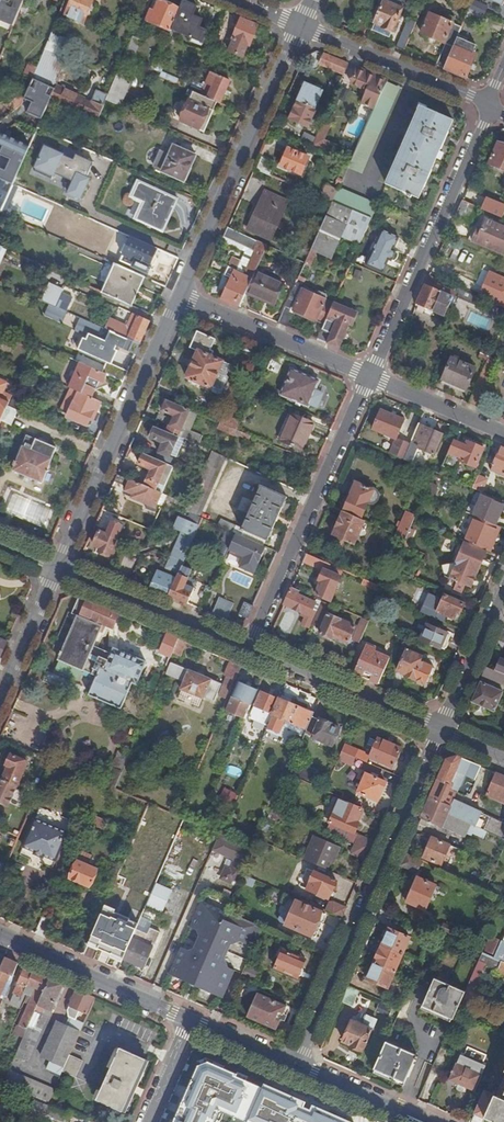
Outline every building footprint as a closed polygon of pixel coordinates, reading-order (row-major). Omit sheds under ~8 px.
[(19,15),(25,0),(0,0),(0,7),(19,15)] [(62,12),(66,14),(66,15),(84,23),(94,0),(66,0),(62,12)] [(197,6),(184,0),(181,9),(172,30),(191,38),(190,41),(203,46),(209,31),(201,27),(203,19),(194,15),(197,6)] [(384,2),(373,31),(390,38),(406,0),(381,0),(384,2)] [(489,7),(474,0),(470,9),(485,16),(489,7)] [(172,30),(181,9),(173,6),(172,7),(162,3),(158,13),(152,10),(148,21),(171,31),(172,30)] [(481,24),(485,16),(470,9),(466,17),(481,24)] [(249,21),(229,13),(224,23),(234,20),(240,22),(233,39),(251,46),(259,26),(249,21)] [(444,69),(458,37),(462,28),(453,23),(455,18),(447,14),(444,20),(430,14),(422,34),(446,44),(437,66),(444,69)] [(356,31),(364,35),(370,20),(362,17),(356,31)] [(404,52),(414,28),(406,25),(396,48),(404,52)] [(74,42),(52,33),(45,49),(67,59),(74,42)] [(142,40),(133,36),(123,60),(132,64),(142,40)] [(444,69),(467,78),(476,55),(473,54),(476,45),(458,37),(444,69)] [(349,64),(326,54),(322,64),(345,74),(349,64)] [(33,79),(38,68),(29,64),(25,75),(33,79)] [(120,68),(109,96),(107,100),(121,107),(130,85),(127,83),(130,76),(124,73),(125,70),(120,68)] [(365,70),(358,68),(354,78),(364,83),(362,88),(365,89),(368,91),(362,103),(375,109),(381,95),(387,82),(388,80),(365,70)] [(217,102),(221,104),(231,82),(212,74),(202,95),(217,102)] [(364,83),(354,78),(351,83),(362,88),(364,83)] [(55,90),(33,79),(28,90),(51,100),(98,121),(107,100),(109,96),(97,91),(90,108),(84,105),(86,100),(57,87),(55,90)] [(401,89),(387,82),(381,95),(395,102),(401,89)] [(300,102),(316,109),(324,90),(308,84),(300,102)] [(24,99),(28,90),(22,87),(18,96),(24,99)] [(51,100),(28,90),(24,99),(32,102),(27,113),(42,120),(44,117),(46,111),(51,100)] [(217,102),(202,95),(190,90),(187,95),(192,97),(181,122),(204,132),(217,102)] [(381,95),(375,109),(367,127),(381,133),(395,102),(381,95)] [(300,102),(299,101),(291,119),(309,127),(316,109),(300,102)] [(454,121),(422,107),(387,185),(410,195),(409,197),(412,198),(413,196),(420,199),(454,121)] [(334,123),(325,119),(314,145),(322,149),(334,123)] [(31,146),(2,133),(2,135),(0,134),(0,135),(0,145),(4,147),(26,156),(31,146)] [(351,142),(344,158),(351,162),(359,145),(351,142)] [(500,143),(491,164),(503,170),(503,145),(500,143)] [(196,156),(174,146),(170,155),(161,151),(155,166),(163,170),(163,172),(185,182),(196,156)] [(26,156),(4,147),(1,155),(11,160),(6,171),(0,168),(0,179),(13,185),(26,156)] [(46,147),(35,171),(52,179),(55,174),(74,182),(69,194),(81,199),(90,179),(87,178),(94,162),(77,155),(74,160),(46,147)] [(309,157),(289,149),(282,166),(302,174),(309,157)] [(267,164),(258,161),(255,169),(264,172),(267,164)] [(7,197),(13,185),(0,179),(0,213),(1,213),(7,197)] [(178,199),(139,182),(133,196),(145,202),(137,219),(164,232),(178,199)] [(15,200),(20,188),(13,185),(7,197),(15,200)] [(326,186),(322,196),(334,201),(338,191),(326,186)] [(373,218),(379,204),(340,188),(338,191),(334,201),(373,218)] [(286,201),(263,191),(246,229),(269,239),(286,201)] [(483,209),(503,218),(503,216),(503,206),(488,199),(483,209)] [(370,224),(373,218),(334,201),(306,263),(299,279),(305,282),(306,279),(314,282),(319,270),(311,267),(317,253),(332,260),(343,237),(349,240),(355,227),(357,228),(352,241),(361,245),(361,244),(370,224)] [(479,207),(463,201),(456,216),(472,223),(479,207)] [(503,252),(503,228),(486,221),(482,230),(478,229),(473,241),(503,254),(503,252)] [(384,231),(370,224),(361,244),(367,247),(371,238),(371,234),(381,239),(384,231)] [(268,246),(229,228),(225,237),(255,251),(253,255),(245,274),(253,278),(256,272),(268,246)] [(225,237),(223,241),(253,255),(255,251),(225,237)] [(153,255),(156,248),(136,239),(133,246),(127,247),(125,254),(129,258),(127,262),(129,265),(148,273),(151,267),(155,265),(158,260),(156,256),(153,255)] [(396,251),(378,242),(378,243),(375,242),(371,250),(374,251),(370,259),(364,256),(361,262),(384,272),(390,260),(392,261),(396,251)] [(229,267),(230,267),(238,271),(239,268),(237,266),(239,261),(233,258),(229,267)] [(140,288),(145,278),(114,264),(101,292),(128,305),(136,287),(140,288)] [(222,299),(240,306),(247,291),(253,278),(245,274),(238,271),(230,267),(226,275),(232,278),(222,299)] [(253,278),(247,291),(276,304),(284,284),(256,272),(253,278)] [(166,287),(170,279),(156,273),(152,281),(166,287)] [(491,273),(480,298),(503,308),(503,278),(491,273)] [(447,283),(430,276),(426,286),(442,293),(445,288),(447,283)] [(326,324),(335,303),(328,300),(329,297),(328,294),(321,291),(318,292),(317,295),(305,290),(306,285),(298,282),(279,323),(288,327),(295,311),(326,324)] [(442,293),(426,286),(417,306),(427,311),(428,308),(447,316),(456,293),(445,288),(442,293)] [(63,309),(68,298),(62,295),(57,307),(63,309)] [(73,300),(68,298),(63,309),(68,312),(73,300)] [(319,340),(340,349),(351,324),(353,325),(358,313),(335,303),(326,324),(319,340)] [(148,328),(151,322),(134,314),(128,328),(120,324),(117,330),(109,326),(107,330),(141,345),(148,328)] [(136,355),(141,345),(107,330),(99,349),(103,350),(101,354),(113,360),(119,347),(136,355)] [(216,339),(198,332),(190,348),(199,351),(187,378),(212,388),(218,372),(226,376),(231,365),(212,357),(214,351),(211,350),(216,339)] [(286,356),(276,352),(269,369),(278,373),(286,356)] [(477,368),(453,357),(443,379),(467,390),(477,368)] [(264,371),(270,360),(266,358),(261,370),(264,371)] [(479,407),(499,361),(491,358),(470,404),(479,407)] [(107,375),(96,370),(90,367),(77,361),(75,366),(77,371),(78,373),(75,379),(73,378),(69,388),(71,389),(93,398),(96,390),(100,382),(104,383),(106,379),(107,375)] [(123,382),(128,372),(112,365),(111,366),(102,363),(100,368),(97,367),(96,370),(107,375),(123,382)] [(319,381),(292,370),(281,395),(309,406),(310,404),(318,408),(323,395),(315,391),(319,381)] [(8,406),(12,396),(5,393),(9,383),(0,379),(0,423),(8,406)] [(109,386),(106,379),(104,383),(100,382),(96,390),(109,386)] [(97,413),(101,402),(93,398),(71,389),(67,399),(73,403),(69,413),(67,417),(87,427),(90,421),(93,422),(95,417),(92,416),(94,412),(97,413)] [(62,410),(69,413),(73,403),(67,399),(62,410)] [(191,410),(167,400),(163,410),(161,410),(157,420),(171,426),(169,432),(179,437),(200,445),(204,436),(183,427),(191,410)] [(405,459),(411,445),(397,439),(405,420),(382,410),(374,430),(396,439),(391,453),(405,459)] [(239,430),(243,421),(220,411),(216,421),(228,425),(235,428),(239,430)] [(314,423),(293,413),(281,440),(302,450),(314,423)] [(443,435),(420,425),(411,445),(405,459),(413,463),(418,448),(434,455),(443,435)] [(169,432),(156,427),(151,437),(164,443),(157,459),(171,465),(174,458),(171,456),(174,449),(181,452),(184,445),(177,442),(179,437),(169,432)] [(57,448),(28,436),(13,471),(43,483),(57,448)] [(467,445),(454,440),(443,467),(455,472),(458,465),(456,464),(458,460),(476,467),(484,449),(468,442),(467,445)] [(502,447),(492,470),(503,475),(503,448),(502,447)] [(200,518),(227,458),(213,451),(201,478),(189,504),(186,511),(191,513),(200,518)] [(157,459),(144,454),(140,464),(153,470),(145,486),(163,493),(174,466),(171,465),(157,459)] [(435,472),(421,466),(415,476),(429,487),(435,472)] [(145,486),(119,474),(116,481),(125,485),(127,484),(129,485),(126,490),(134,494),(133,497),(157,507),(163,493),(145,486)] [(488,480),(479,476),(474,489),(483,493),(488,480)] [(345,510),(361,517),(363,514),(367,504),(373,506),(377,505),(379,503),(381,500),(382,498),(382,495),(380,492),(378,490),(376,489),(373,488),(370,488),(365,486),(365,487),(357,483),(345,510)] [(243,536),(265,546),(268,539),(269,540),(287,498),(261,486),(251,508),(248,506),(246,511),(249,512),(243,529),(245,530),(243,536)] [(477,517),(496,525),(503,506),(491,501),(492,500),(482,496),(474,516),(477,517)] [(361,519),(344,512),(331,540),(338,543),(341,538),(354,544),(365,521),(361,519)] [(203,519),(200,518),(191,513),(189,517),(181,513),(174,528),(185,533),(177,550),(180,551),(169,575),(158,570),(150,588),(169,596),(178,574),(203,519)] [(361,519),(365,521),(369,523),(372,518),(363,514),(361,517),(361,519)] [(410,529),(415,519),(406,515),(397,535),(406,539),(410,529)] [(497,537),(501,527),(496,525),(477,517),(466,542),(487,551),(494,536),(497,537)] [(221,519),(218,526),(227,530),(233,532),(236,526),(221,519)] [(414,531),(410,529),(406,539),(403,546),(407,547),(414,531)] [(222,542),(231,546),(236,534),(233,532),(227,530),(222,542)] [(118,538),(100,531),(95,545),(101,547),(100,551),(110,556),(118,538)] [(255,574),(267,547),(265,546),(243,536),(236,534),(231,546),(229,550),(245,557),(241,568),(255,574)] [(478,574),(487,551),(466,542),(456,564),(454,563),(449,565),(476,576),(477,573),(478,574)] [(331,565),(307,555),(303,563),(323,571),(320,580),(323,581),(317,595),(331,601),(342,575),(338,573),(337,575),(328,572),(331,565)] [(471,588),(476,576),(449,565),(443,566),(445,577),(471,588)] [(188,578),(178,574),(169,596),(188,604),(193,592),(184,588),(188,578)] [(312,625),(323,601),(318,599),(316,602),(299,595),(291,591),(284,605),(303,613),(302,615),(306,617),(302,624),(311,628),(312,625)] [(464,604),(445,596),(438,612),(455,619),(458,613),(461,614),(464,604)] [(120,614),(80,597),(73,614),(77,616),(63,651),(61,651),(59,655),(61,655),(59,660),(96,676),(89,695),(121,709),(132,682),(136,684),(146,662),(114,648),(111,653),(95,646),(97,641),(101,632),(103,633),(106,626),(114,629),(120,614)] [(223,619),(228,621),(235,603),(221,597),(214,615),(223,619)] [(329,614),(333,606),(323,601),(312,625),(322,629),(321,633),(332,639),(334,636),(349,642),(356,626),(329,614)] [(249,618),(254,606),(246,602),(240,615),(249,618)] [(361,643),(370,621),(363,618),(353,640),(361,643)] [(448,633),(428,625),(421,641),(442,649),(442,648),(445,649),(448,641),(445,640),(448,633)] [(179,639),(168,634),(160,652),(170,657),(172,653),(179,639)] [(296,649),(301,651),(306,639),(301,636),(296,649)] [(348,646),(349,642),(334,636),(332,639),(348,646)] [(187,642),(179,639),(172,653),(181,657),(187,642)] [(361,677),(379,684),(390,658),(375,652),(376,649),(367,645),(363,654),(361,654),(358,661),(359,662),(354,674),(361,677)] [(423,657),(407,650),(398,671),(407,675),(407,676),(416,680),(416,679),(425,683),(433,667),(421,662),(423,657)] [(495,671),(503,674),(503,661),(501,659),(495,671)] [(242,665),(232,661),(226,676),(228,677),(220,696),(228,700),(242,665)] [(184,681),(180,690),(204,699),(205,697),(214,701),(222,683),(171,663),(167,674),(184,681)] [(487,667),(483,675),(503,684),(503,674),(495,671),(487,667)] [(45,686),(64,686),(64,674),(45,674),(45,686)] [(503,692),(480,681),(472,702),(494,712),(503,692)] [(251,706),(258,690),(239,682),(227,712),(245,719),(250,705),(251,706)] [(269,726),(280,699),(261,691),(250,717),(269,726)] [(314,714),(280,699),(269,726),(268,728),(280,733),(283,726),(286,720),(301,727),(299,733),(298,734),(304,738),(306,734),(313,717),(314,714)] [(321,721),(313,717),(306,734),(333,746),(341,729),(332,726),(333,724),(321,719),(321,721)] [(286,720),(283,726),(299,733),(301,727),(286,720)] [(402,749),(379,739),(371,758),(393,767),(402,749)] [(359,751),(346,745),(343,752),(357,758),(359,751)] [(357,758),(343,752),(340,760),(353,766),(357,758)] [(11,755),(6,765),(9,767),(3,780),(0,779),(0,780),(0,804),(8,808),(28,763),(11,755)] [(477,780),(482,766),(457,756),(447,759),(443,768),(438,778),(451,784),(450,786),(455,788),(455,787),(459,789),(466,775),(477,780)] [(113,787),(121,769),(111,765),(103,783),(113,787)] [(497,773),(487,795),(503,802),(503,776),(497,773)] [(387,782),(367,774),(360,792),(379,801),(387,782)] [(458,790),(455,788),(450,786),(451,784),(438,778),(434,788),(430,797),(451,806),(454,799),(458,790)] [(451,806),(430,797),(423,813),(418,824),(429,828),(431,822),(442,826),(466,836),(470,827),(467,826),(468,822),(448,813),(451,806)] [(454,799),(451,806),(448,813),(468,822),(503,838),(503,822),(454,799)] [(372,851),(376,842),(356,833),(360,823),(358,822),(363,810),(341,800),(327,832),(356,845),(372,851)] [(106,828),(109,821),(88,812),(85,819),(106,828)] [(69,834),(36,820),(24,847),(36,852),(35,854),(44,858),(45,856),(57,861),(69,834)] [(221,835),(220,834),(215,847),(238,857),(235,864),(247,869),(255,850),(221,835)] [(305,860),(328,870),(333,857),(336,859),(341,847),(316,836),(305,860)] [(448,844),(432,837),(423,857),(442,865),(446,856),(456,859),(460,849),(448,844)] [(448,844),(460,849),(463,843),(451,837),(448,844)] [(368,861),(372,851),(356,845),(353,854),(368,861)] [(417,872),(423,860),(406,853),(401,865),(417,872)] [(98,870),(78,861),(71,878),(91,887),(98,870)] [(487,878),(491,879),(497,865),(493,863),(487,878)] [(133,938),(162,871),(146,864),(123,917),(118,928),(108,923),(98,946),(125,957),(133,938)] [(337,882),(307,869),(300,886),(330,899),(337,882)] [(250,883),(252,878),(245,875),(242,880),(250,883)] [(407,901),(426,909),(437,885),(418,876),(407,901)] [(327,914),(297,901),(287,924),(317,938),(321,928),(317,926),(318,922),(323,924),(327,914)] [(255,946),(263,928),(228,913),(203,902),(191,927),(198,930),(200,936),(195,949),(189,951),(182,948),(170,974),(224,998),(236,971),(229,968),(226,959),(232,946),(241,942),(247,945),(248,943),(255,946)] [(343,918),(347,908),(334,902),(331,903),(328,911),(343,918)] [(113,912),(108,923),(118,928),(123,917),(113,912)] [(36,933),(47,938),(54,922),(43,917),(36,933)] [(143,919),(142,930),(150,931),(151,920),(143,919)] [(174,933),(178,923),(172,920),(167,930),(174,933)] [(390,928),(382,945),(403,954),(410,937),(390,928)] [(486,950),(493,953),(499,941),(492,937),(486,950)] [(125,957),(124,959),(145,969),(154,947),(133,938),(125,957)] [(495,957),(503,961),(503,942),(502,941),(495,957)] [(382,945),(375,962),(396,970),(403,954),(382,945)] [(303,958),(284,950),(276,968),(299,978),(304,965),(302,964),(303,959),(303,958)] [(459,1008),(470,1012),(483,981),(479,980),(486,964),(499,969),(498,971),(503,973),(503,961),(495,957),(483,952),(466,992),(459,1008)] [(5,959),(0,970),(0,999),(7,984),(11,985),(14,976),(19,965),(11,962),(5,959)] [(396,970),(375,962),(367,979),(389,987),(396,970)] [(33,971),(26,968),(14,995),(15,995),(11,1003),(18,1007),(27,988),(31,989),(30,991),(35,992),(20,1026),(28,1030),(50,979),(33,971)] [(423,1006),(454,1019),(459,1008),(466,992),(435,978),(423,1006)] [(50,979),(28,1030),(16,1056),(15,1059),(22,1059),(29,1062),(44,1027),(51,1012),(52,1013),(64,985),(50,979)] [(348,985),(341,1001),(353,1006),(359,990),(348,985)] [(93,998),(77,991),(69,1010),(69,1018),(72,1019),(68,1028),(80,1033),(84,1024),(76,1020),(80,1012),(87,1014),(93,998)] [(288,1006),(259,993),(249,1017),(277,1029),(288,1006)] [(363,1051),(377,1019),(368,1016),(364,1026),(352,1021),(343,1041),(352,1044),(351,1046),(363,1051)] [(80,1033),(68,1028),(57,1023),(42,1057),(52,1062),(65,1068),(71,1055),(80,1033)] [(386,1042),(375,1070),(405,1083),(416,1060),(418,1060),(419,1057),(417,1056),(417,1055),(386,1042)] [(147,1061),(121,1049),(97,1101),(123,1112),(147,1061)] [(84,1061),(71,1055),(65,1068),(63,1073),(76,1079),(84,1061)] [(476,1091),(486,1066),(461,1055),(457,1064),(450,1080),(476,1091)] [(209,1060),(198,1064),(173,1121),(216,1121),(220,1114),(238,1121),(351,1121),(209,1060)] [(65,1068),(52,1062),(48,1070),(62,1076),(63,1073),(65,1068)] [(7,1075),(4,1084),(31,1095),(50,1103),(55,1090),(10,1071),(7,1075)] [(472,1121),(484,1121),(486,1118),(496,1095),(486,1091),(472,1121)] [(31,1095),(26,1107),(62,1121),(67,1121),(71,1112),(50,1103),(31,1095)] [(496,1095),(486,1118),(497,1121),(503,1121),(503,1099),(496,1095)]
